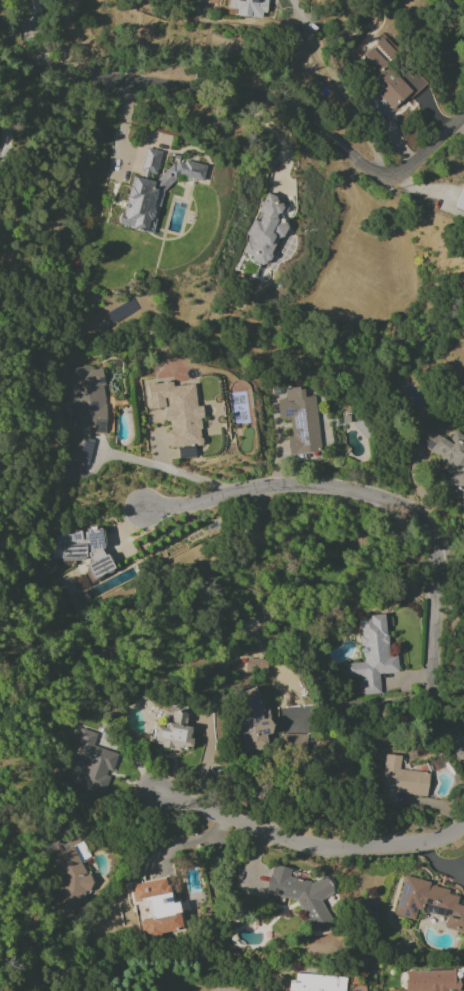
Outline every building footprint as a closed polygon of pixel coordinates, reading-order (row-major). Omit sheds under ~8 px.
[(228,8),(239,9),(238,16),(264,18),(266,0),(228,0),(228,8)] [(423,83),(403,61),(394,70),(388,64),(398,55),(381,38),(357,60),(369,74),(364,79),(393,111),(423,83)] [(156,176),(161,151),(145,148),(140,173),(156,176)] [(120,225),(155,233),(168,173),(202,181),(205,166),(166,158),(161,183),(130,176),(120,225)] [(463,212),(463,188),(461,187),(454,209),(463,212)] [(289,203),(264,194),(258,212),(262,213),(259,222),(252,219),(246,236),(249,237),(242,256),(269,265),(283,223),(278,221),(280,213),(285,215),(289,203)] [(90,461),(90,434),(104,434),(104,369),(91,369),(91,368),(70,368),(71,461),(90,461)] [(314,396),(303,397),(303,387),(284,389),(285,399),(277,399),(278,420),(289,419),(291,437),(287,437),(288,454),(319,451),(314,396)] [(438,481),(462,496),(463,493),(463,437),(454,431),(448,440),(419,423),(410,438),(450,462),(438,481)] [(52,561),(81,560),(88,557),(89,572),(92,580),(114,570),(102,545),(102,535),(99,528),(91,528),(84,532),(74,532),(68,535),(56,535),(56,544),(52,547),(52,561)] [(358,617),(362,662),(344,664),(345,677),(358,676),(359,695),(380,693),(378,673),(398,672),(396,656),(388,657),(384,614),(358,617)] [(266,659),(246,658),(245,672),(265,673),(266,659)] [(249,751),(269,745),(265,735),(272,733),(258,687),(231,695),(249,751)] [(151,745),(190,751),(193,727),(185,726),(187,713),(169,710),(167,727),(154,726),(151,745)] [(105,793),(110,774),(112,774),(118,753),(93,746),(96,733),(80,728),(71,758),(83,761),(76,785),(105,793)] [(281,750),(307,751),(308,734),(282,734),(281,750)] [(428,772),(400,770),(401,756),(384,754),(382,773),(380,773),(377,804),(395,806),(397,794),(426,796),(428,772)] [(49,909),(73,920),(92,881),(83,863),(88,854),(82,841),(49,856),(62,883),(49,909)] [(265,894),(296,900),(304,916),(304,918),(311,932),(315,930),(323,932),(334,926),(320,899),(334,892),(326,878),(322,877),(312,882),(288,877),(290,869),(271,865),(265,894)] [(415,920),(417,910),(446,916),(444,928),(463,932),(463,907),(456,905),(458,896),(448,894),(449,887),(402,877),(395,915),(415,920)] [(129,885),(132,901),(148,898),(151,918),(140,920),(143,937),(182,929),(177,902),(170,903),(166,878),(129,885)] [(406,990),(446,990),(459,990),(459,979),(454,979),(454,970),(406,971),(406,990)] [(291,974),(290,990),(344,990),(345,977),(291,974)]
